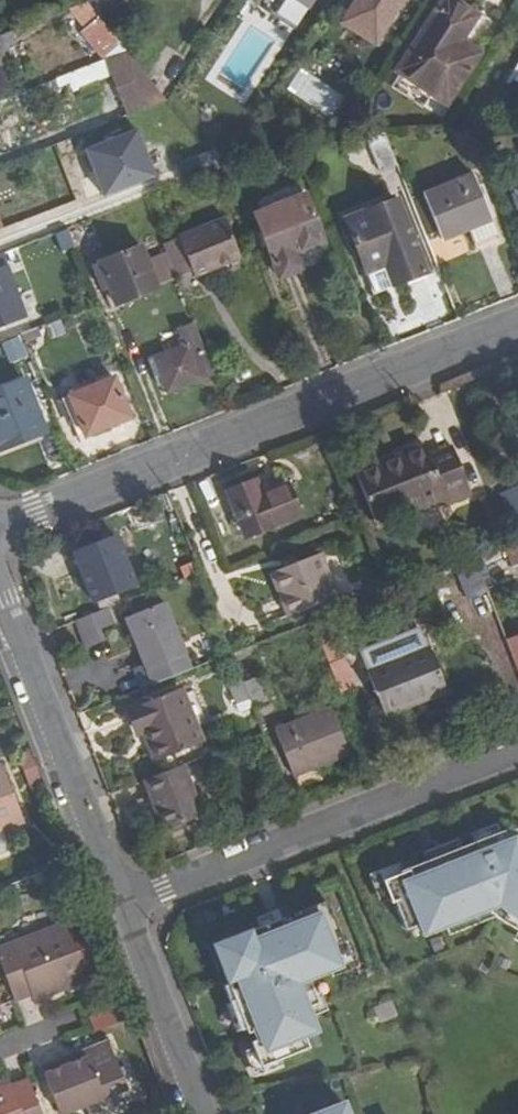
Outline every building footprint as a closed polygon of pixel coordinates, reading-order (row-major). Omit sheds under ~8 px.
[(133,0),(87,0),(89,2),(113,31),(133,0)] [(277,9),(281,0),(259,0),(277,9)] [(407,0),(360,0),(346,22),(378,43),(407,0)] [(453,0),(448,0),(401,68),(446,99),(495,28),(453,0)] [(108,59),(123,44),(113,31),(89,2),(71,9),(89,31),(86,33),(108,59)] [(7,34),(0,37),(0,54),(13,49),(7,34)] [(130,52),(109,60),(120,87),(150,76),(130,52)] [(132,116),(171,101),(150,76),(120,87),(132,116)] [(384,170),(400,164),(388,134),(369,135),(384,170)] [(175,149),(191,171),(208,158),(192,136),(175,149)] [(477,175),(427,194),(441,230),(444,239),(471,228),(479,249),(502,239),(477,175)] [(441,230),(427,194),(414,199),(428,235),(441,230)] [(310,196),(259,216),(283,278),(313,267),(308,253),(329,245),(310,196)] [(350,217),(379,292),(429,272),(400,197),(350,217)] [(230,220),(165,246),(178,278),(196,271),(209,266),(213,273),(246,261),(230,220)] [(164,244),(140,254),(155,291),(179,282),(178,278),(165,246),(164,244)] [(140,254),(97,271),(113,309),(155,293),(155,291),(140,254)] [(209,266),(196,271),(199,278),(213,273),(209,266)] [(0,272),(0,315),(24,306),(9,268),(0,272)] [(217,377),(197,326),(182,332),(188,349),(154,362),(167,396),(217,377)] [(0,390),(0,451),(46,434),(27,380),(0,390)] [(117,381),(72,398),(87,438),(132,421),(117,381)] [(360,476),(379,526),(448,499),(450,503),(452,511),(477,501),(458,449),(433,458),(430,449),(360,476)] [(257,485),(232,495),(249,538),(301,516),(288,483),(261,495),(257,485)] [(448,499),(379,526),(380,529),(450,503),(448,499)] [(113,543),(71,559),(89,607),(131,591),(113,543)] [(321,556),(274,576),(290,615),(337,597),(321,556)] [(472,598),(490,591),(477,560),(457,567),(460,577),(463,576),(466,583),(472,598)] [(166,604),(128,620),(148,671),(186,657),(166,604)] [(104,640),(100,630),(115,624),(108,607),(75,621),(85,648),(104,640)] [(313,624),(331,671),(348,664),(330,618),(313,624)] [(505,640),(517,673),(517,635),(505,640)] [(372,674),(369,675),(386,719),(449,694),(431,650),(429,651),(425,641),(414,636),(372,653),(368,664),(372,674)] [(331,671),(340,694),(357,687),(348,664),(331,671)] [(258,676),(244,682),(254,710),(269,704),(258,676)] [(162,762),(204,746),(198,732),(182,691),(132,711),(143,740),(152,737),(162,762)] [(331,711),(277,732),(295,778),(350,757),(331,711)] [(187,768),(147,784),(168,835),(208,819),(187,768)] [(22,826),(0,769),(0,835),(22,826)] [(415,933),(459,916),(466,921),(474,927),(477,928),(478,929),(490,935),(505,942),(507,942),(517,945),(517,851),(516,852),(508,835),(504,825),(400,866),(401,868),(384,875),(393,897),(396,896),(407,924),(411,923),(415,933)] [(508,835),(516,852),(517,851),(517,841),(515,833),(508,835)] [(284,913),(231,934),(232,938),(220,943),(227,961),(223,963),(248,1030),(253,1028),(256,1036),(251,1038),(261,1063),(311,1043),(306,1031),(318,1026),(308,1002),(319,998),(309,974),(341,961),(337,950),(348,946),(328,895),(296,908),(297,911),(285,916),(284,913)] [(0,952),(0,960),(17,1003),(29,999),(44,993),(46,1000),(84,986),(82,981),(98,975),(80,927),(64,933),(62,928),(0,952)] [(31,1006),(46,1000),(44,993),(29,999),(31,1006)] [(88,1054),(91,1062),(47,1079),(61,1113),(79,1113),(129,1095),(110,1045),(88,1054)] [(44,1071),(47,1079),(91,1062),(88,1054),(44,1071)] [(17,1091),(14,1085),(0,1091),(0,1096),(1,1097),(17,1091)] [(0,1096),(0,1113),(42,1113),(31,1086),(17,1091),(1,1097),(0,1096)] [(345,1104),(318,1113),(348,1113),(345,1104)]
